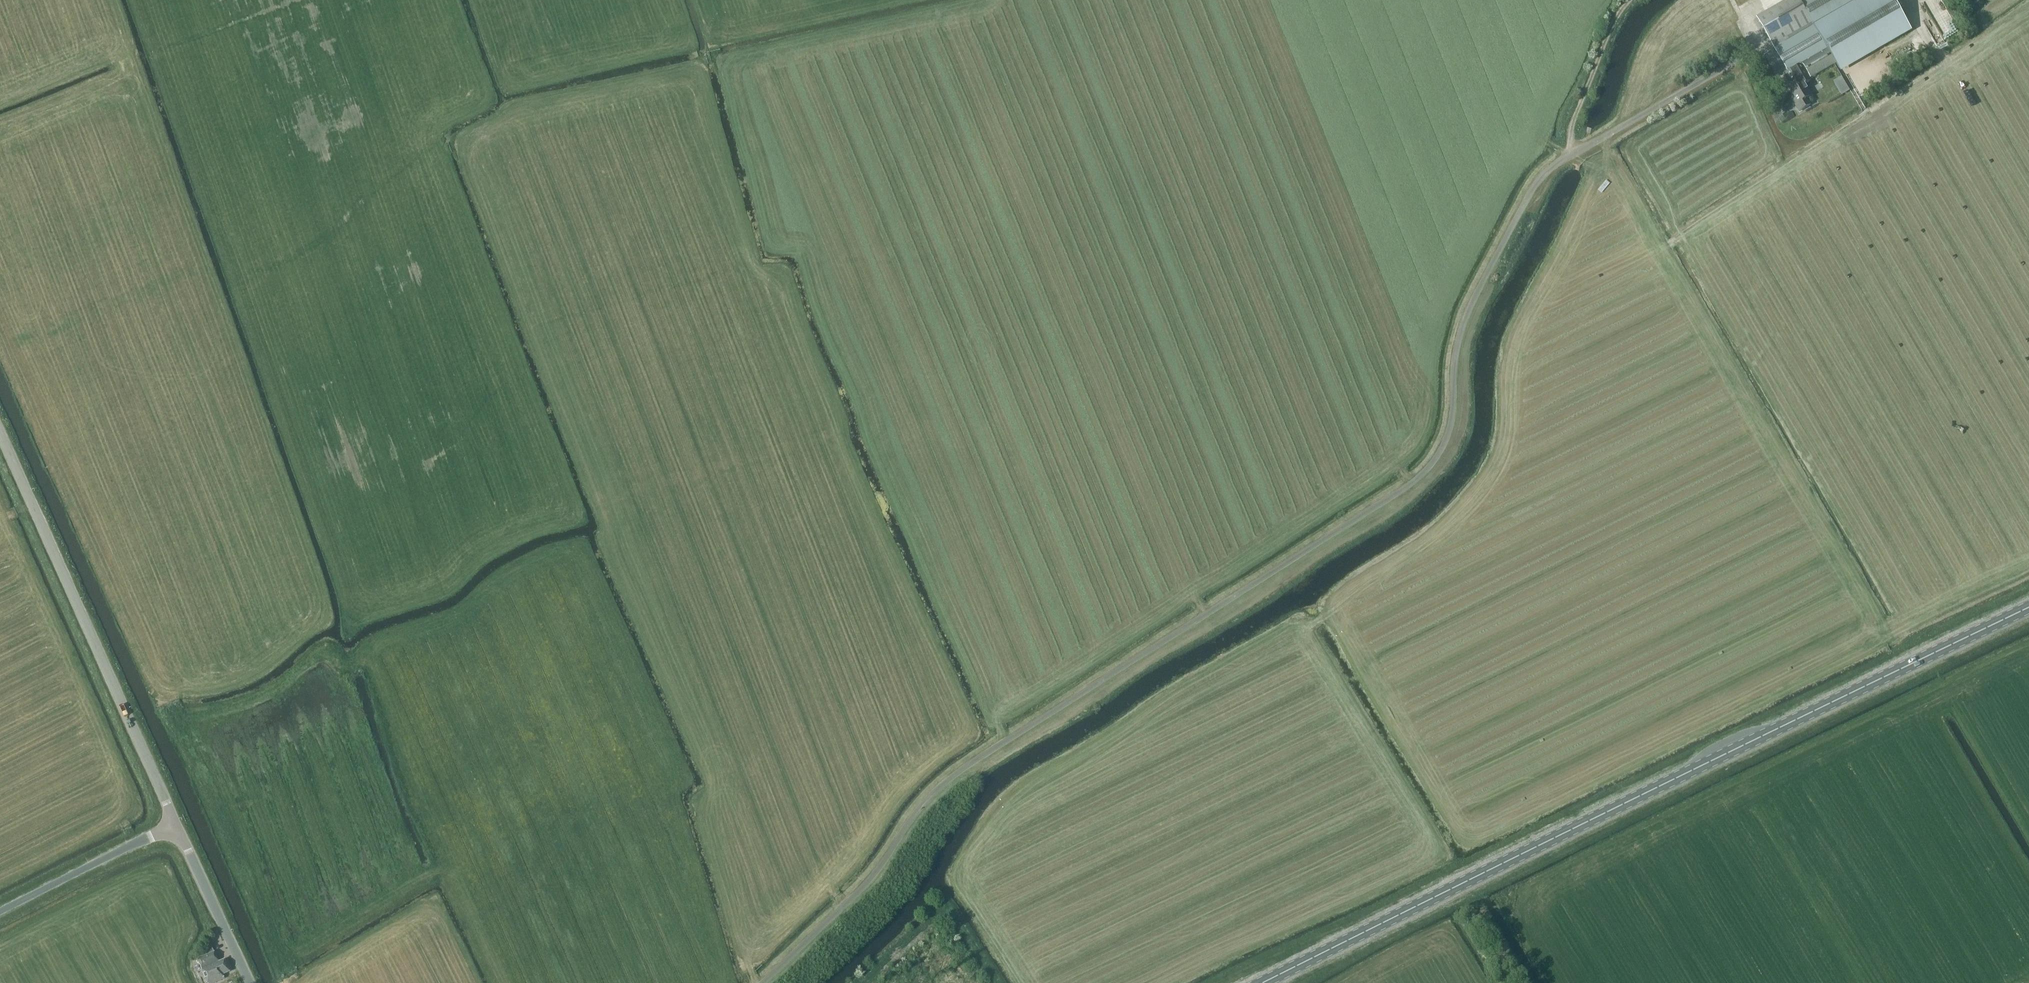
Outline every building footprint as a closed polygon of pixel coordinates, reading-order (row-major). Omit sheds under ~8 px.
[(1791,86),(1789,88),(1792,94),(1794,97),(1793,98),(1791,99),(1799,112),(1810,105),(1807,100),(1811,97),(1804,84),(1805,84),(1810,81),(1804,70),(1805,70),(1810,79),(1836,64),(1839,70),(1910,29),(1893,0),(1859,0),(1853,3),(1852,1),(1851,0),(1803,0),(1800,1),(1799,0),(1788,0),(1757,18),(1786,69),(1791,78),(1792,77),(1796,84),(1795,84),(1791,86)] [(1842,89),(1845,95),(1850,92),(1847,86),(1842,89)] [(221,974),(228,971),(223,959),(218,961),(213,951),(196,959),(207,982),(210,982),(223,977),(221,974)]
